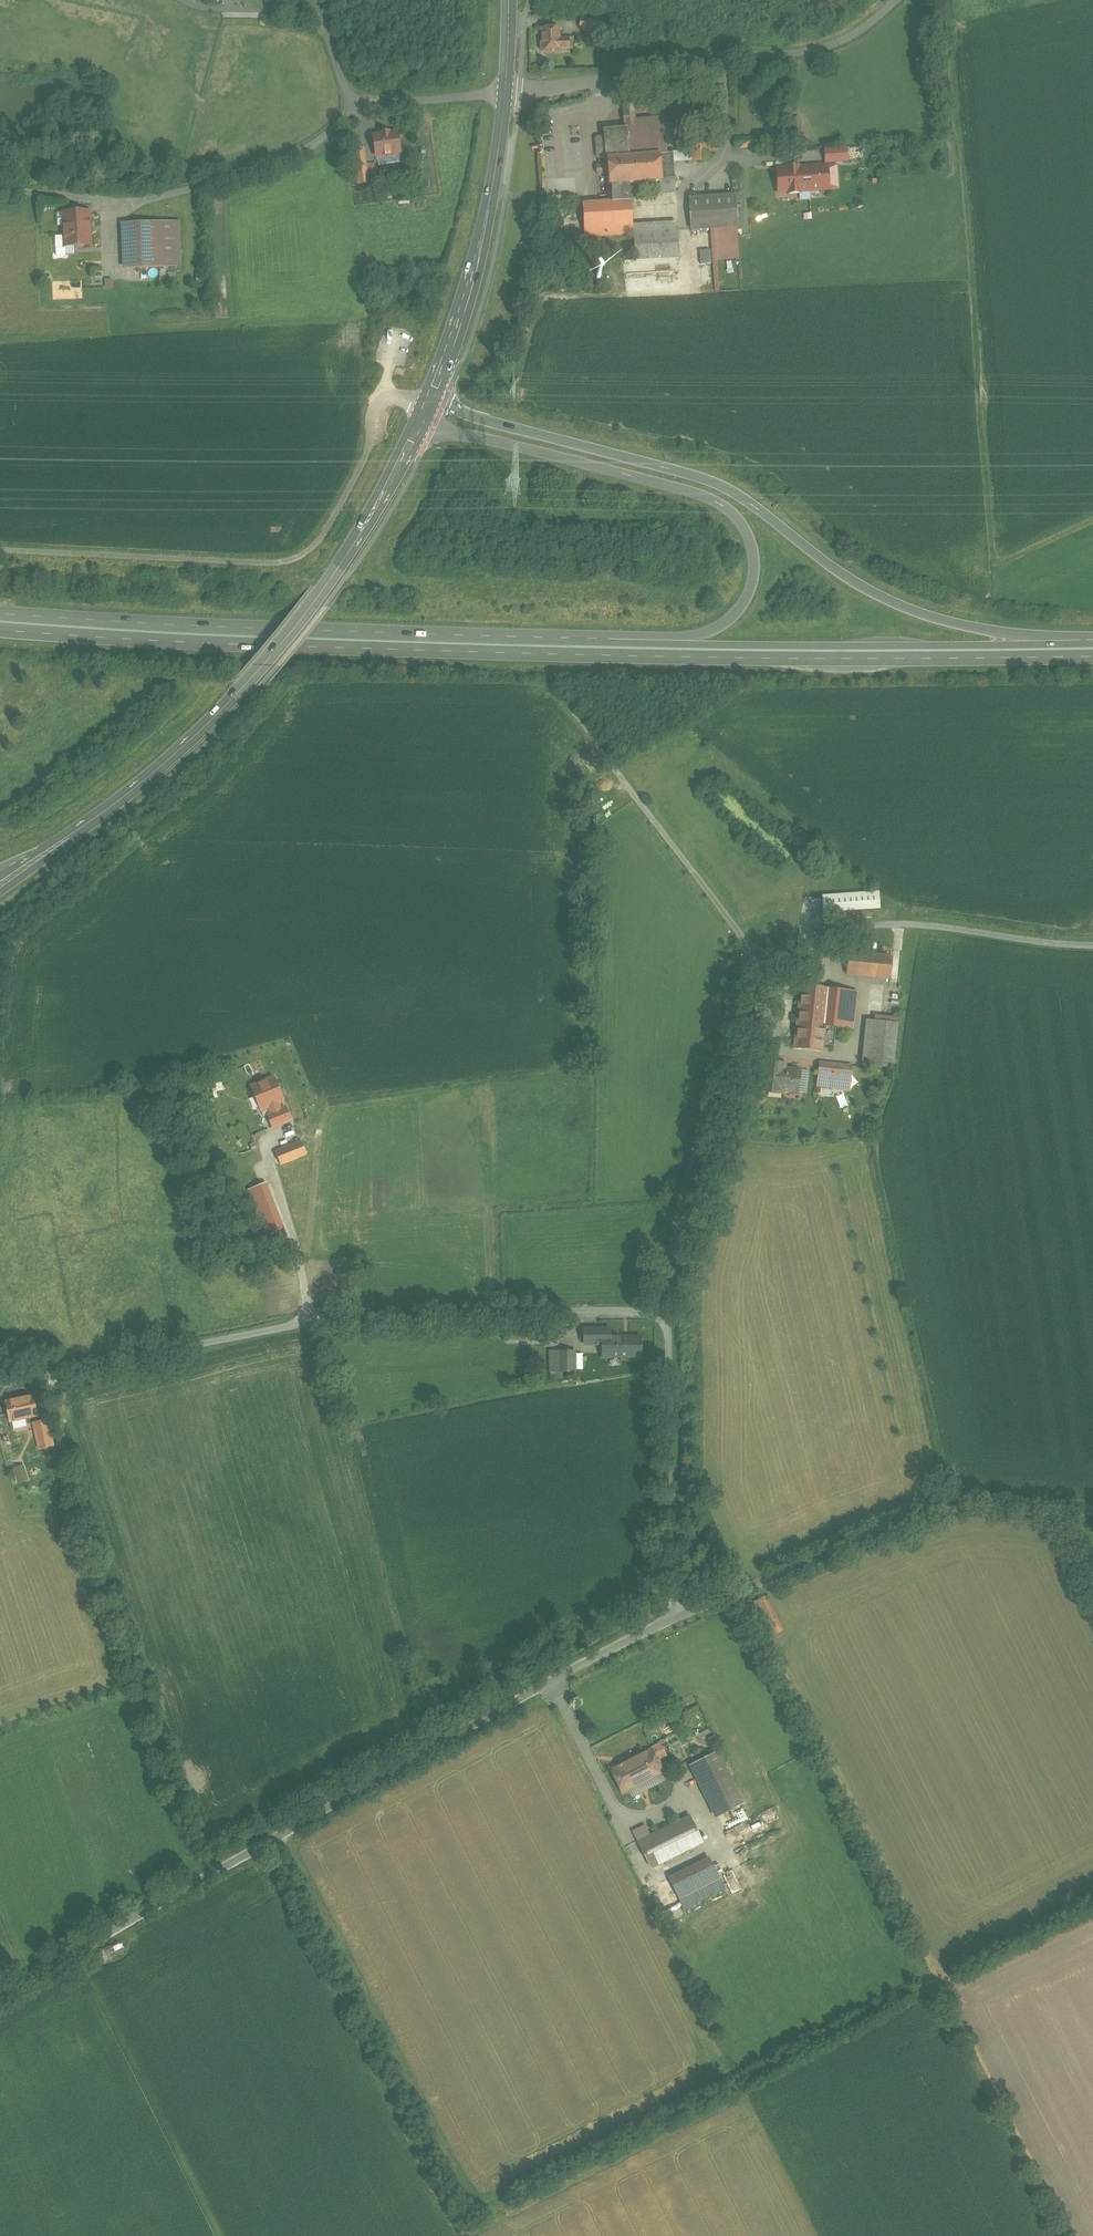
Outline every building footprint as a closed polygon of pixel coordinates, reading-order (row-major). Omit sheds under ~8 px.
[(607,21),(581,19),(580,28),(606,29),(607,21)] [(560,28),(541,28),(542,50),(561,50),(570,49),(570,38),(561,39),(560,28)] [(40,95),(44,109),(55,106),(50,92),(40,95)] [(662,118),(634,120),(634,124),(627,125),(627,128),(607,130),(608,136),(598,137),(596,139),(598,156),(600,158),(609,157),(612,184),(613,184),(630,183),(663,180),(661,154),(668,153),(667,144),(672,143),(674,140),(673,127),(670,124),(665,124),(665,120),(662,118)] [(390,132),(381,134),(374,135),(377,156),(400,153),(398,132),(390,133),(390,132)] [(754,137),(737,138),(737,147),(755,146),(754,137)] [(708,138),(693,139),(693,151),(709,150),(708,138)] [(365,148),(354,149),(359,184),(370,183),(365,148)] [(378,164),(398,163),(398,156),(378,157),(378,164)] [(833,165),(810,167),(811,189),(835,188),(833,165)] [(788,169),(778,169),(780,192),(811,189),(810,167),(799,168),(799,166),(788,167),(788,169)] [(630,183),(613,184),(614,201),(631,200),(630,183)] [(736,195),(691,198),(693,229),(738,225),(736,195)] [(614,201),(583,203),(585,236),(634,233),(632,200),(631,200),(614,201)] [(89,212),(64,213),(65,226),(63,227),(64,234),(65,236),(66,246),(75,246),(78,248),(83,248),(85,245),(91,245),(89,212)] [(174,221),(130,223),(131,269),(176,267),(174,221)] [(679,230),(634,233),(636,260),(681,258),(679,230)] [(681,258),(636,260),(623,261),(625,274),(680,271),(681,258)] [(212,716),(232,695),(226,689),(214,702),(212,700),(207,704),(209,706),(205,709),(212,716)] [(873,884),(818,888),(818,900),(874,896),(873,884)] [(886,942),(842,938),(840,960),(884,964),(886,942)] [(847,976),(795,971),(788,1033),(815,1036),(816,1020),(826,1021),(827,1012),(843,1014),(847,976)] [(889,1008),(858,1005),(853,1050),(884,1054),(889,1008)] [(780,1047),(764,1045),(760,1076),(782,1079),(782,1075),(798,1077),(801,1055),(779,1052),(780,1047)] [(840,1052),(815,1049),(812,1072),(838,1075),(840,1052)] [(278,1074),(250,1084),(261,1114),(268,1112),(274,1129),(295,1121),(278,1074)] [(302,1141),(276,1152),(285,1172),(299,1166),(296,1159),(307,1154),(302,1141)] [(258,1178),(239,1186),(242,1193),(250,1190),(261,1185),(258,1178)] [(261,1185),(250,1190),(273,1248),(291,1241),(268,1182),(261,1185)] [(640,1339),(617,1339),(617,1337),(610,1337),(610,1331),(584,1331),(584,1347),(602,1346),(602,1359),(640,1359),(640,1339)] [(576,1352),(560,1352),(551,1352),(551,1372),(560,1372),(576,1372),(576,1370),(583,1370),(583,1354),(576,1354),(576,1352)] [(52,1388),(46,1389),(49,1401),(55,1399),(52,1388)] [(33,1397),(8,1402),(12,1420),(37,1415),(33,1397)] [(45,1416),(29,1421),(31,1427),(37,1426),(39,1431),(49,1428),(45,1416)] [(14,1479),(25,1475),(20,1462),(9,1466),(14,1479)] [(651,1749),(611,1769),(623,1793),(662,1773),(660,1768),(663,1766),(659,1759),(656,1759),(651,1749)] [(718,1754),(692,1767),(717,1817),(743,1804),(718,1754)] [(691,1818),(640,1843),(653,1869),(704,1844),(691,1818)] [(732,1837),(743,1827),(740,1823),(728,1833),(732,1837)] [(709,1855),(669,1875),(686,1909),(726,1889),(709,1855)]
